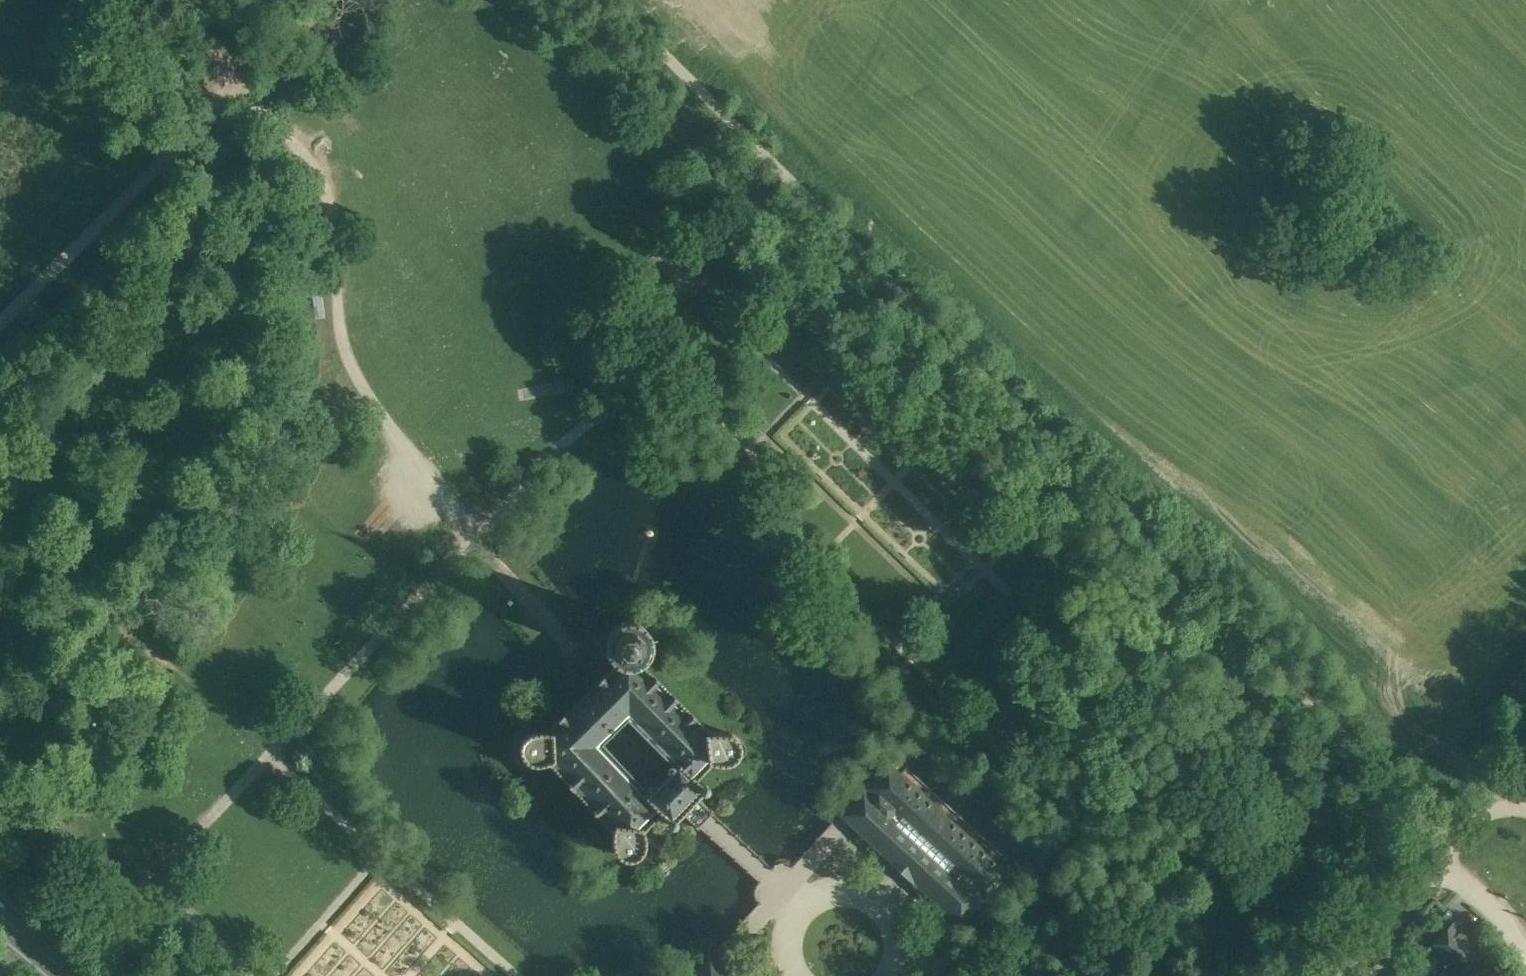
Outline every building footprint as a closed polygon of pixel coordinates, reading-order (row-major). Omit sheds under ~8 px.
[(708,787),(706,785),(703,785),(702,786),(695,780),(700,774),(701,774),(710,764),(727,764),(732,763),(735,760),(739,756),(740,751),(740,745),(739,741),(737,738),(734,736),(729,733),(726,733),(708,732),(642,666),(646,663),(652,657),(654,652),(655,647),(655,639),(653,634),(651,629),(646,624),(641,620),(637,618),(632,617),(628,617),(624,618),(619,619),(615,621),(611,624),(608,628),(606,632),(603,640),(602,646),(603,651),(606,657),(611,662),(616,666),(551,729),(543,727),(537,727),(528,730),(523,733),(519,738),(517,742),(517,745),(517,752),(520,758),(522,761),(526,765),(529,767),(533,768),(539,768),(551,764),(613,830),(613,842),(614,846),(615,850),(618,853),(621,856),(625,858),(629,858),(633,858),(636,857),(639,855),(642,852),(644,848),(645,843),(645,839),(643,831),(662,812),(671,820),(670,821),(670,824),(672,825),(674,825),(676,823),(676,821),(675,820),(681,813),(684,816),(684,815),(686,816),(700,802),(698,800),(699,800),(696,797),(702,791),(703,792),(706,792),(708,790),(708,787)] [(1009,873),(911,783),(888,762),(839,815),(886,858),(887,859),(912,883),(914,884),(916,885),(961,926),(1009,873)] [(1475,962),(1486,950),(1455,922),(1427,953),(1452,975),(1462,975),(1475,962)] [(1408,949),(1409,950),(1421,961),(1427,954),(1426,953),(1438,939),(1427,929),(1408,949)] [(708,958),(692,975),(728,975),(708,958)]
